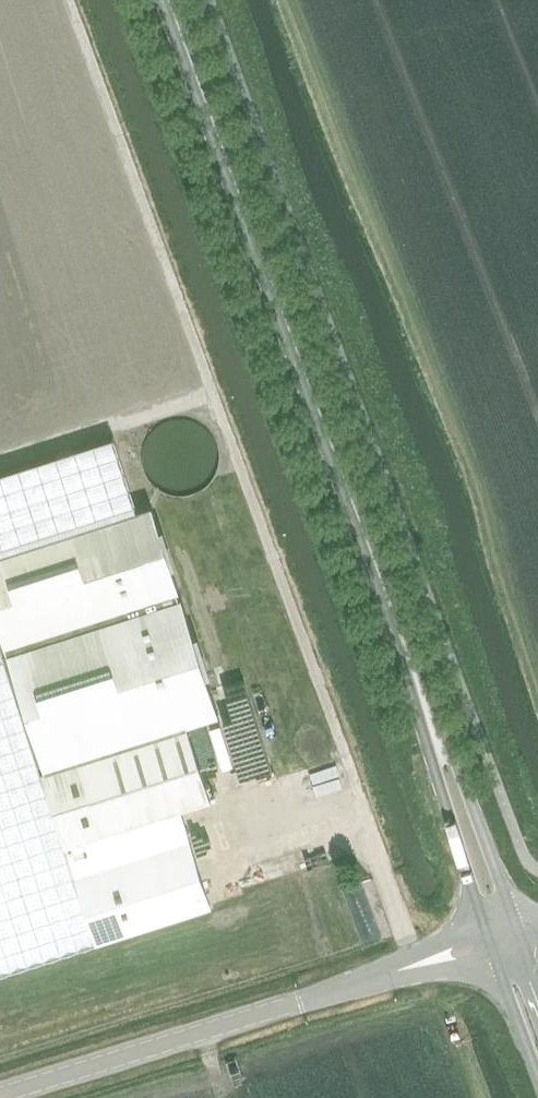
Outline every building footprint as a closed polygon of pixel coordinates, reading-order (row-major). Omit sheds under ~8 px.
[(0,473),(0,555),(136,510),(111,436),(0,473)] [(0,555),(0,645),(3,653),(178,597),(176,589),(178,588),(150,505),(136,510),(0,555)] [(178,597),(3,653),(40,769),(97,942),(103,940),(211,905),(180,808),(212,797),(187,723),(219,712),(180,596),(178,597)] [(5,973),(96,943),(97,942),(40,769),(3,653),(0,645),(0,974),(5,973)] [(367,876),(354,881),(376,941),(389,937),(367,876)]
